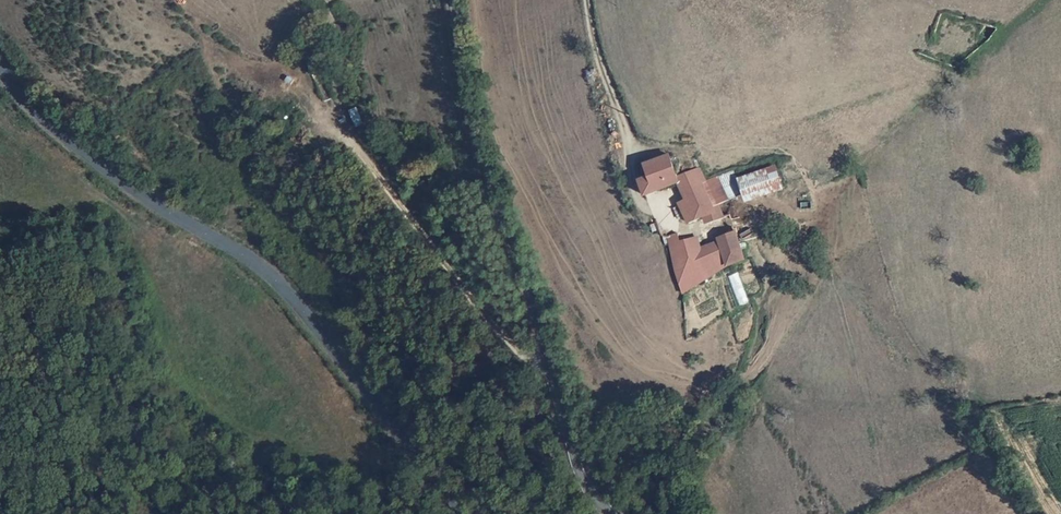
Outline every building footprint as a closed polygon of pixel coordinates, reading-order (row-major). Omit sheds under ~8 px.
[(714,204),(704,181),(700,171),(680,179),(668,156),(646,165),(650,176),(640,180),(646,197),(680,183),(689,203),(697,221),(708,215),(711,223),(727,217),(721,202),(714,204)] [(774,165),(745,177),(754,197),(783,185),(774,165)] [(704,181),(714,204),(721,202),(747,191),(736,167),(704,181)] [(690,223),(697,221),(689,203),(682,206),(687,216),(690,223)] [(687,216),(682,206),(674,209),(679,220),(687,216)] [(684,292),(686,292),(707,280),(696,251),(699,250),(695,237),(692,238),(689,231),(672,238),(666,222),(658,226),(664,240),(667,238),(684,292)] [(733,266),(747,261),(737,234),(718,240),(719,242),(699,250),(696,251),(707,280),(719,272),(733,266)]
